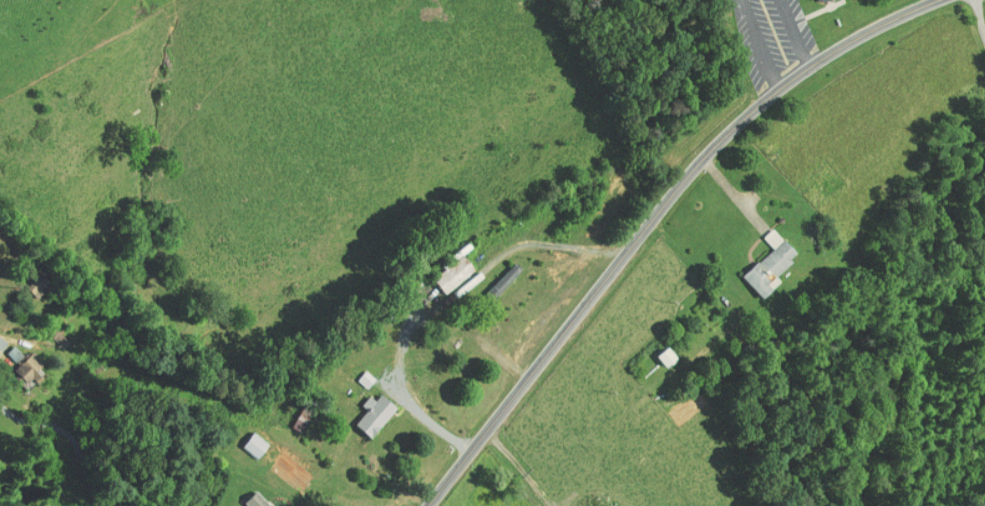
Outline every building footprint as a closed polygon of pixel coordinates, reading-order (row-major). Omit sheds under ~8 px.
[(732,270),(752,292),(771,275),(765,269),(787,248),(763,221),(752,231),(762,242),(732,270)] [(422,270),(434,286),(465,265),(454,249),(422,270)] [(491,283),(508,266),(502,260),(485,277),(491,283)] [(12,349),(4,339),(0,343),(0,351),(4,356),(12,349)] [(656,360),(667,351),(658,340),(647,349),(656,360)] [(20,372),(24,375),(35,361),(18,347),(4,366),(17,376),(20,372)] [(361,431),(386,400),(370,387),(345,418),(361,431)] [(259,438),(244,426),(232,440),(247,452),(259,438)] [(243,505),(260,505),(258,505),(262,501),(246,485),(234,496),(243,505)]
